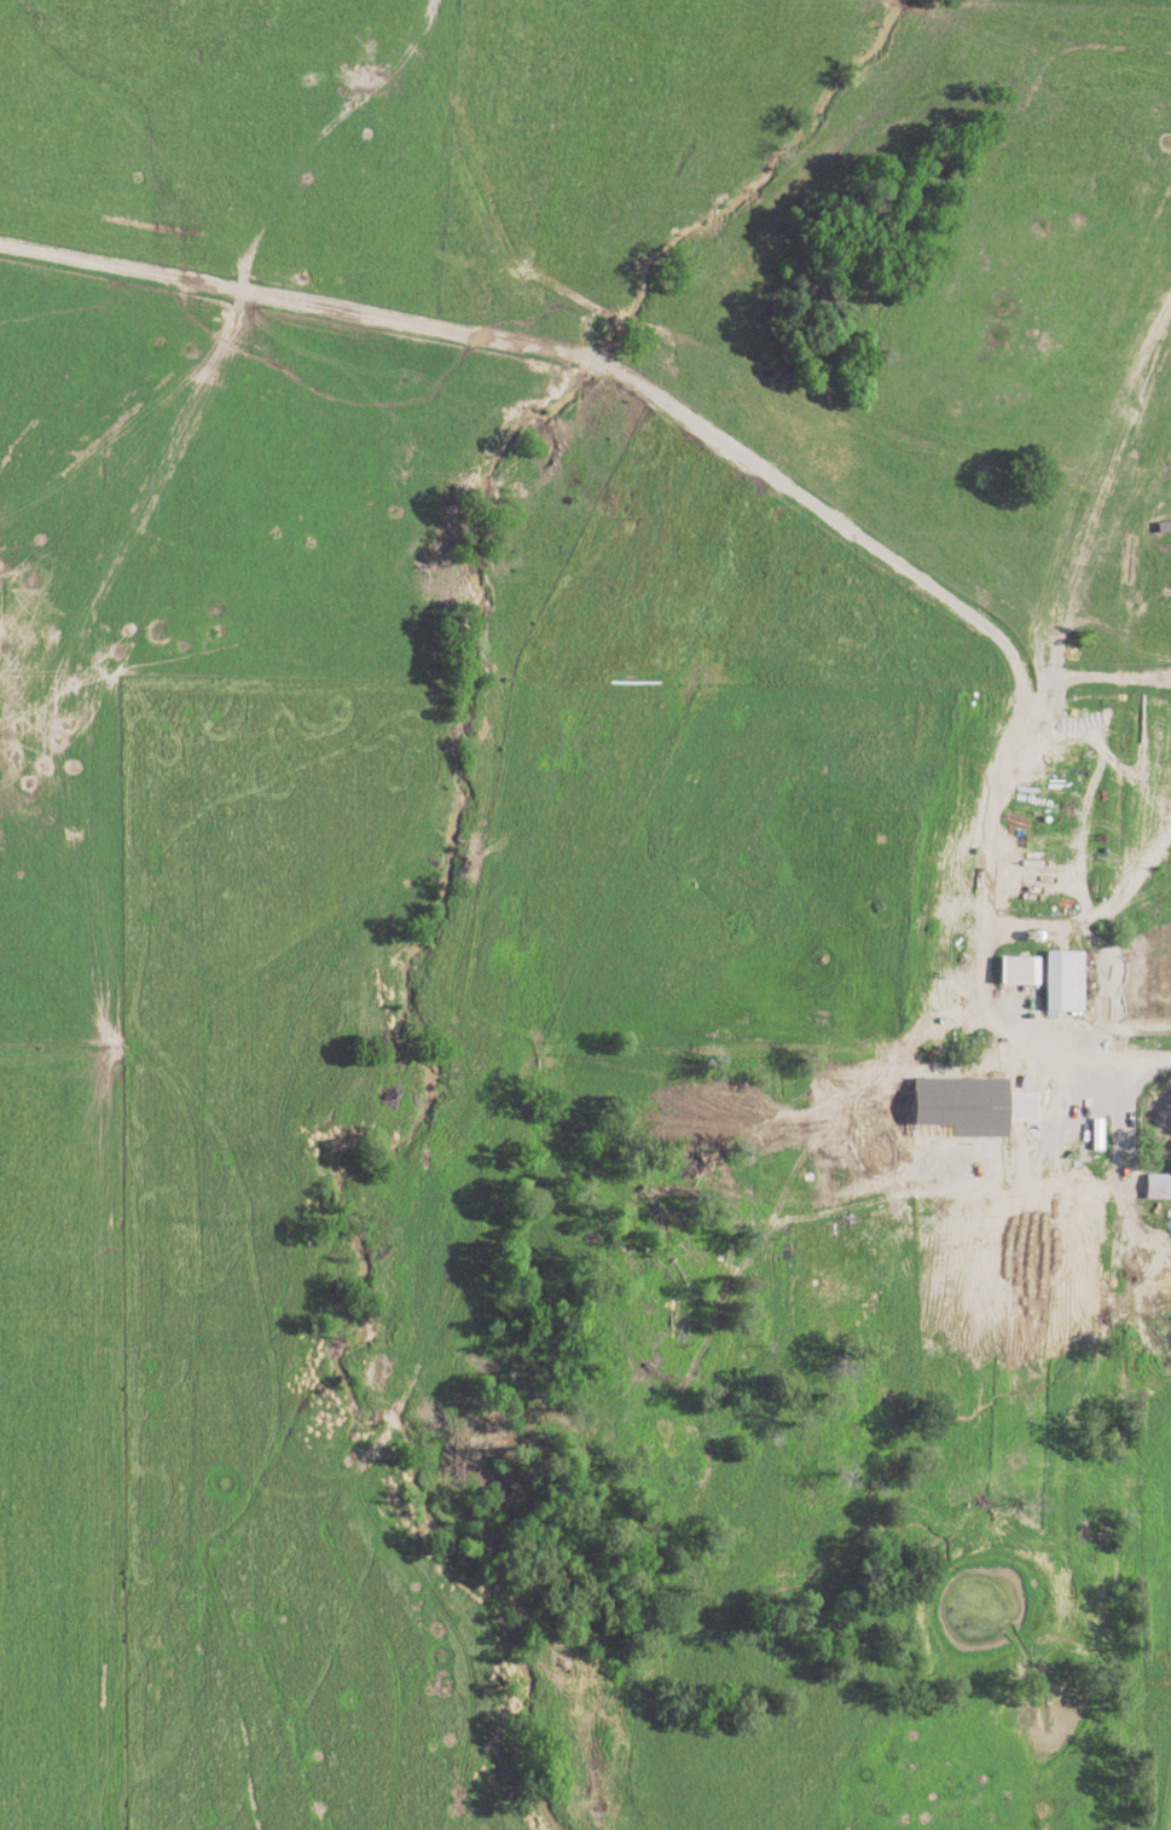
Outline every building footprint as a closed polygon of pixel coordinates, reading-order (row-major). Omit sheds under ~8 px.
[(1047,1013),(1085,1013),(1085,954),(1047,953),(1047,1013)] [(1041,959),(1002,959),(1002,986),(1040,987),(1041,959)] [(914,1139),(1009,1140),(1010,1090),(1019,1090),(1019,1081),(915,1080),(914,1139)] [(1148,1176),(1148,1200),(1170,1201),(1170,1176),(1148,1176)]
